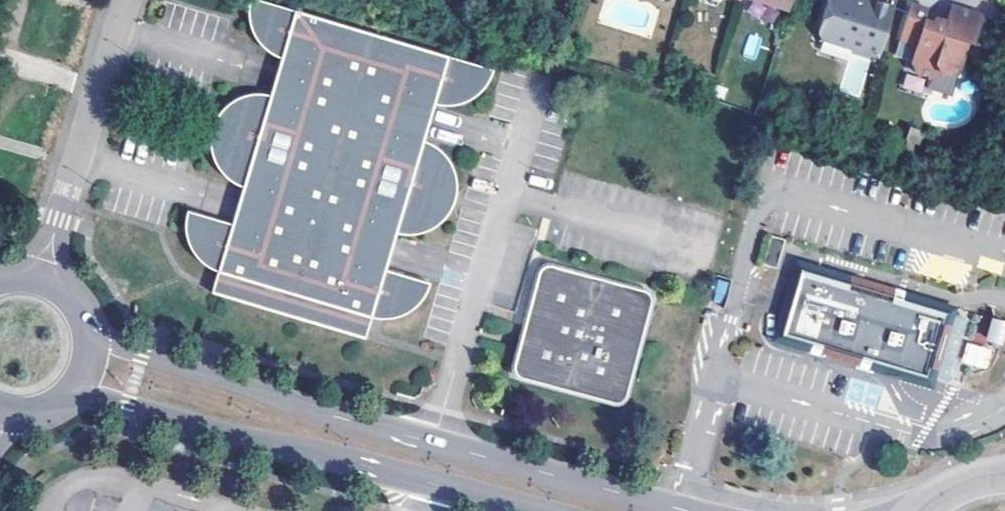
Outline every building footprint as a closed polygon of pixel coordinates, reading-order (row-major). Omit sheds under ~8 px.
[(797,9),(800,0),(769,0),(797,9)] [(901,8),(878,1),(876,8),(859,3),(858,0),(837,0),(828,36),(832,43),(889,58),(901,8)] [(263,34),(273,55),(289,59),(280,95),(250,99),(234,111),(222,130),(222,158),(226,170),(234,182),(250,187),(239,222),(195,211),(195,236),(202,255),(224,271),(218,294),(368,344),(375,324),(407,319),(416,314),(425,305),(433,291),(391,276),(401,240),(422,239),(440,233),(457,211),(459,184),(456,171),(448,157),(432,143),(441,112),(473,108),(482,103),(491,93),(499,79),(259,1),(263,34)] [(982,42),(991,16),(958,6),(954,20),(941,16),(940,22),(931,20),(935,9),(919,3),(907,38),(923,44),(917,61),(922,73),(931,76),(943,70),(950,73),(966,62),(974,41),(982,42)] [(923,44),(907,38),(901,54),(917,61),(923,44)] [(762,264),(776,268),(785,239),(771,234),(762,264)] [(554,271),(550,274),(523,375),(525,380),(528,383),(623,408),(628,408),(636,405),(662,303),(659,297),(651,294),(561,271),(554,271)] [(1002,345),(1004,334),(1004,320),(991,317),(985,341),(1002,345)] [(966,342),(961,363),(986,369),(992,348),(966,342)]
